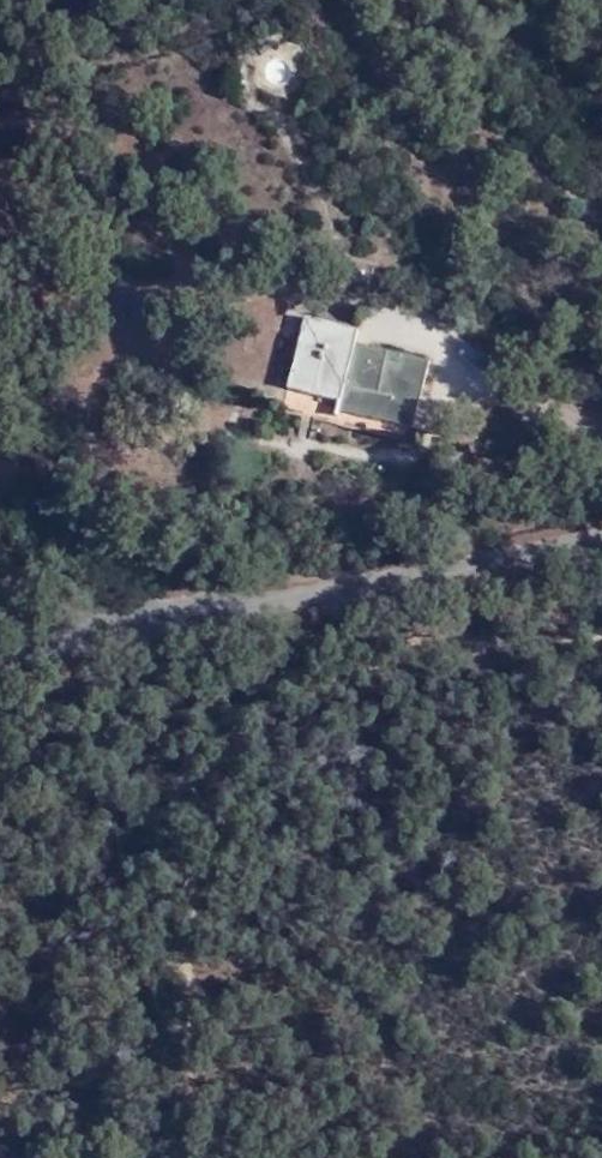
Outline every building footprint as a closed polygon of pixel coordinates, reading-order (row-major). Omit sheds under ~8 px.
[(351,306),(298,293),(282,364),(335,376),(333,386),(448,413),(456,382),(415,372),(423,336),(349,319),(351,306)]
